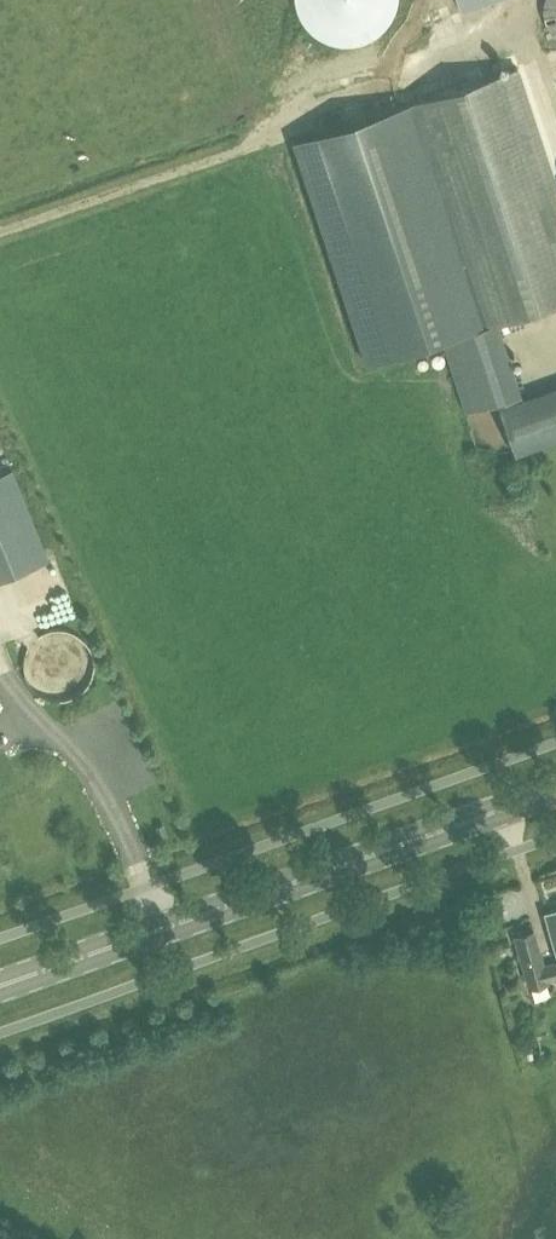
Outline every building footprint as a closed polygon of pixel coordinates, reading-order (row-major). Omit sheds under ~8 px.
[(297,9),(301,18),(306,25),(313,32),(324,39),(333,42),(343,44),(353,43),(362,41),(371,37),(379,32),(386,25),(392,17),(396,9),(398,0),(294,0),(297,9)] [(544,1),(543,2),(543,3),(543,4),(543,5),(543,6),(543,8),(543,9),(543,10),(543,12),(543,13),(543,14),(544,15),(544,16),(544,18),(544,19),(545,20),(545,21),(546,22),(546,23),(547,24),(547,25),(548,26),(548,27),(549,28),(550,29),(550,30),(551,31),(552,32),(553,33),(553,34),(554,35),(555,36),(555,0),(544,0),(544,1)] [(499,323),(555,304),(555,185),(555,184),(520,77),(517,67),(493,74),(484,77),(291,141),(364,364),(440,341),(499,323)] [(440,341),(464,413),(524,394),(499,323),(440,341)] [(555,442),(555,391),(499,411),(516,456),(555,442)] [(57,580),(25,590),(32,610),(64,600),(57,580)] [(90,650),(87,645),(84,641),(79,637),(75,634),(70,632),(64,631),(59,631),(53,631),(48,632),(43,634),(38,637),(34,641),(30,645),(27,650),(25,655),(24,660),(23,666),(24,671),(25,677),(27,682),(30,686),(34,691),(38,694),(43,697),(48,699),(53,701),(59,701),(64,701),(70,699),(75,697),(79,694),(84,691),(87,686),(90,682),(92,677),(93,671),(94,666),(93,660),(92,655),(90,650)] [(545,913),(555,955),(555,910),(545,913)] [(543,963),(535,931),(515,937),(529,988),(548,982),(548,980),(555,978),(555,960),(543,963)]
